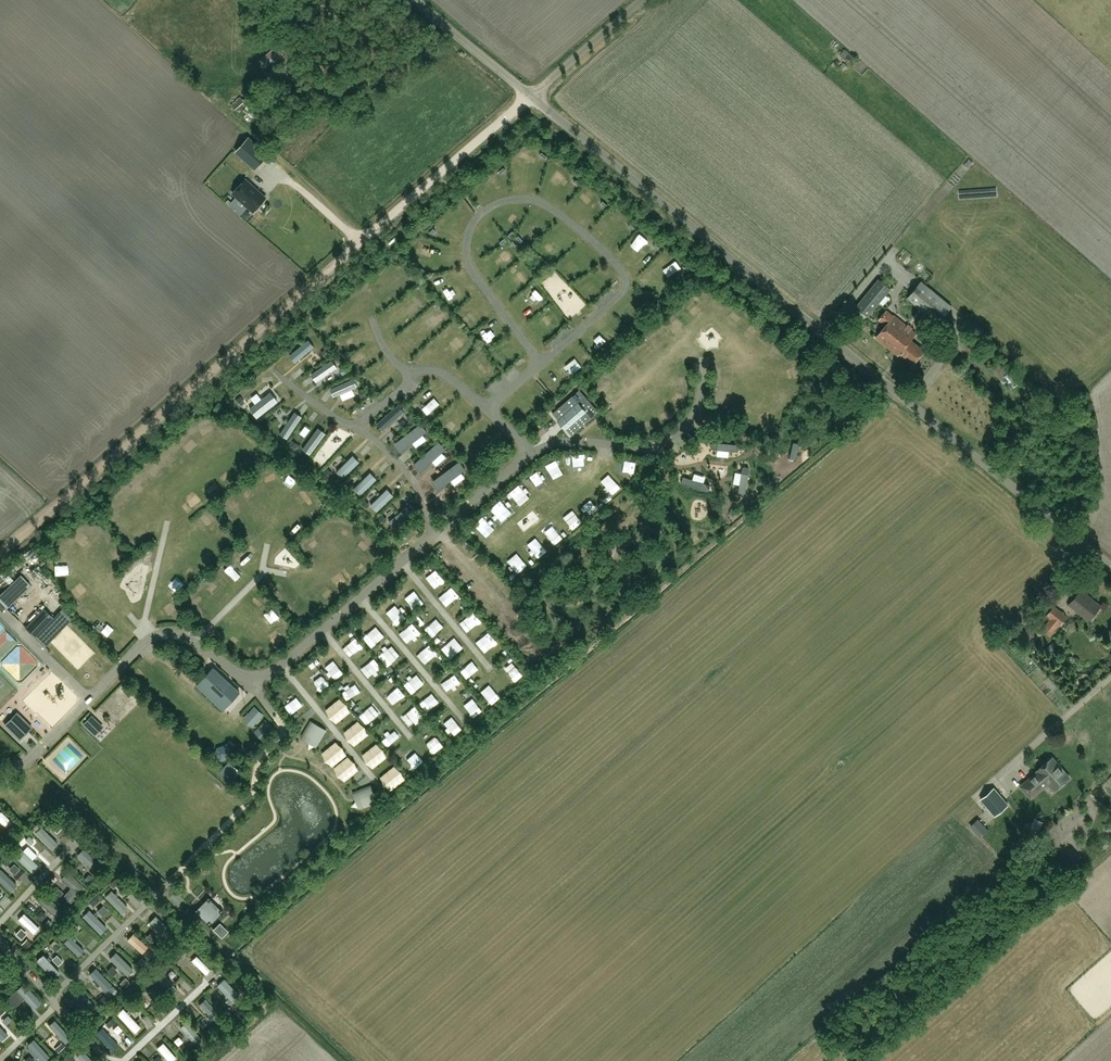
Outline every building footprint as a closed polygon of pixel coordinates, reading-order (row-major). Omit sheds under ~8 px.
[(217,88),(208,95),(213,102),(223,94),(217,88)] [(266,155),(248,138),(235,152),(254,169),(266,155)] [(487,187),(496,180),(492,176),(483,183),(487,187)] [(233,193),(253,211),(266,198),(245,179),(233,193)] [(587,194),(584,200),(596,206),(599,200),(587,194)] [(446,215),(452,224),(462,217),(457,208),(446,215)] [(501,223),(508,229),(515,221),(508,215),(501,223)] [(619,232),(626,225),(617,216),(610,223),(619,232)] [(528,232),(535,236),(540,227),(534,223),(528,232)] [(489,241),(500,237),(496,226),(485,231),(489,241)] [(560,253),(564,243),(555,240),(551,249),(560,253)] [(432,259),(433,249),(421,247),(420,258),(432,259)] [(502,266),(515,257),(509,249),(496,259),(502,266)] [(564,267),(572,275),(579,268),(571,260),(564,267)] [(519,285),(530,275),(522,265),(510,275),(519,285)] [(676,269),(661,278),(665,285),(680,276),(676,269)] [(390,271),(369,289),(375,296),(396,278),(390,271)] [(890,289),(879,279),(857,306),(868,316),(890,289)] [(952,307),(922,282),(908,299),(938,323),(952,307)] [(586,296),(591,293),(587,283),(581,286),(586,296)] [(711,307),(721,313),(730,299),(720,293),(711,307)] [(633,300),(628,304),(636,315),(641,312),(633,300)] [(697,319),(705,312),(693,300),(685,307),(697,319)] [(430,318),(440,325),(446,318),(436,310),(430,318)] [(893,316),(887,310),(879,320),(886,325),(876,337),(898,356),(900,354),(913,364),(924,350),(911,339),(916,333),(894,315),(893,316)] [(673,334),(681,328),(674,319),(666,324),(673,334)] [(460,330),(446,339),(452,348),(465,340),(460,330)] [(649,340),(657,347),(663,339),(655,332),(649,340)] [(605,333),(598,340),(604,346),(611,338),(605,333)] [(776,337),(766,348),(773,355),(784,344),(776,337)] [(291,355),(296,362),(315,347),(309,340),(291,355)] [(311,374),(317,382),(336,368),(331,360),(311,374)] [(339,360),(334,363),(344,376),(349,372),(339,360)] [(602,380),(613,392),(620,384),(610,373),(602,380)] [(677,374),(677,387),(688,387),(688,375),(677,374)] [(731,376),(719,377),(720,387),(731,387),(731,376)] [(330,389),(333,397),(356,387),(353,379),(330,389)] [(579,389),(552,413),(558,419),(559,418),(568,428),(567,429),(572,435),(599,412),(579,389)] [(250,408),(258,418),(278,402),(270,392),(250,408)] [(526,413),(534,407),(525,396),(517,402),(526,413)] [(398,405),(376,424),(382,431),(404,412),(398,405)] [(280,433),(287,439),(303,418),(296,412),(280,433)] [(207,436),(214,430),(202,418),(195,424),(207,436)] [(220,431),(228,438),(238,426),(230,419),(220,431)] [(405,433),(412,444),(429,433),(422,422),(405,433)] [(443,427),(451,434),(454,430),(446,423),(443,427)] [(303,449),(311,455),(326,434),(319,428),(303,449)] [(186,433),(179,439),(190,450),(196,444),(186,433)] [(431,465),(449,450),(441,440),(423,455),(431,465)] [(799,442),(793,440),(790,456),(796,458),(799,442)] [(718,449),(729,451),(738,452),(739,445),(712,442),(711,442),(710,447),(711,448),(718,449)] [(164,452),(173,461),(179,455),(171,446),(164,452)] [(602,450),(602,459),(614,458),(613,449),(602,450)] [(245,451),(240,456),(251,467),(256,462),(245,451)] [(581,455),(581,471),(591,471),(591,455),(581,455)] [(336,472),(342,479),(359,462),(353,456),(336,472)] [(447,480),(466,468),(459,456),(440,469),(447,480)] [(158,476),(166,470),(156,458),(149,464),(158,476)] [(621,467),(628,480),(639,475),(632,461),(621,467)] [(742,467),(741,474),(739,485),(738,494),(745,495),(749,468),(749,467),(744,466),(742,467)] [(533,476),(543,489),(550,484),(541,471),(533,476)] [(371,473),(354,489),(360,496),(377,479),(371,473)] [(683,476),(681,483),(707,491),(708,491),(710,486),(709,485),(703,482),(692,479),(683,476)] [(613,479),(605,486),(612,495),(621,488),(613,479)] [(518,506),(525,501),(517,489),(509,494),(518,506)] [(369,506),(376,512),(392,496),(386,490),(369,506)] [(593,491),(584,496),(591,508),(600,503),(593,491)] [(194,492),(186,498),(196,511),(204,504),(194,492)] [(232,497),(223,502),(228,509),(236,504),(232,497)] [(407,508),(389,522),(394,529),(412,515),(407,508)] [(197,520),(204,528),(216,517),(209,509),(197,520)] [(574,510),(565,518),(573,526),(581,518),(574,510)] [(308,524),(315,516),(311,512),(304,520),(308,524)] [(489,537),(497,528),(485,516),(477,525),(489,537)] [(326,535),(334,529),(328,521),(320,526),(326,535)] [(544,531),(556,542),(564,533),(552,522),(544,531)] [(76,531),(84,540),(91,533),(83,524),(76,531)] [(97,524),(94,528),(105,536),(108,532),(97,524)] [(288,524),(283,530),(291,537),(297,532),(288,524)] [(354,540),(361,533),(354,525),(346,532),(354,540)] [(222,526),(212,537),(220,544),(230,533),(222,526)] [(128,535),(134,543),(145,536),(139,528),(128,535)] [(312,548),(320,543),(314,533),(306,538),(312,548)] [(58,546),(64,550),(70,540),(64,537),(58,546)] [(116,541),(106,553),(113,559),(123,547),(116,541)] [(520,554),(510,556),(513,570),(522,568),(520,554)] [(192,558),(185,564),(195,574),(202,568),(192,558)] [(362,575),(368,570),(361,561),(355,566),(362,575)] [(58,572),(64,582),(73,576),(66,566),(58,572)] [(349,571),(343,574),(348,583),(354,580),(349,571)] [(434,589),(447,582),(442,573),(429,580),(434,589)] [(179,575),(172,581),(177,587),(183,581),(179,575)] [(79,599),(92,590),(85,581),(72,590),(79,599)] [(445,591),(452,601),(460,596),(454,586),(445,591)] [(1088,620),(1100,606),(1081,590),(1069,605),(1088,620)] [(283,601),(292,609),(299,601),(291,593),(283,601)] [(410,597),(413,606),(421,603),(418,595),(410,597)] [(169,615),(179,611),(175,602),(165,607),(169,615)] [(91,623),(102,611),(93,603),(82,615),(91,623)] [(396,619),(404,613),(397,603),(389,609),(396,619)] [(1041,629),(1051,636),(1067,616),(1054,605),(1046,616),(1049,619),(1041,629)] [(35,637),(53,618),(44,608),(25,627),(35,637)] [(437,618),(427,625),(433,633),(443,626),(437,618)] [(109,632),(115,627),(110,620),(104,625),(109,632)] [(15,638),(0,623),(0,653),(15,638)] [(416,625),(409,632),(419,643),(427,636),(416,625)] [(1029,641),(1039,632),(1032,625),(1023,633),(1029,641)] [(98,631),(106,637),(110,632),(102,626),(98,631)] [(372,645),(380,639),(373,630),(365,636),(372,645)] [(477,639),(486,651),(499,642),(490,630),(477,639)] [(521,645),(532,638),(527,631),(517,638),(521,645)] [(454,649),(462,643),(455,634),(448,640),(454,649)] [(357,635),(353,638),(361,649),(365,646),(357,635)] [(450,653),(454,649),(447,641),(442,644),(450,653)] [(393,644),(380,653),(386,662),(399,653),(393,644)] [(22,682),(23,665),(35,666),(36,651),(7,650),(6,674),(15,674),(15,681),(22,682)] [(317,658),(311,662),(314,667),(321,664),(317,658)] [(372,677),(384,669),(377,658),(364,667),(372,677)] [(200,682),(227,706),(240,692),(213,668),(200,682)] [(321,670),(312,675),(319,687),(328,683),(321,670)] [(417,686),(424,680),(416,671),(409,676),(417,686)] [(443,681),(448,688),(460,679),(455,672),(443,681)] [(412,691),(417,687),(407,676),(403,680),(412,691)] [(398,684),(386,695),(394,703),(406,692),(398,684)] [(351,702),(360,697),(355,686),(346,691),(351,702)] [(48,694),(44,708),(51,710),(55,696),(48,694)] [(298,694),(285,705),(293,715),(306,704),(298,694)] [(327,702),(331,714),(347,708),(342,696),(327,702)] [(426,697),(420,699),(426,710),(431,708),(426,697)] [(256,706),(249,714),(256,721),(264,713),(256,706)] [(299,718),(309,731),(322,721),(312,709),(299,718)] [(33,726),(17,711),(4,724),(19,739),(33,726)] [(353,735),(365,726),(355,714),(344,723),(353,735)] [(91,716),(83,724),(91,732),(99,724),(91,716)] [(267,719),(260,728),(267,734),(274,726),(267,719)] [(438,737),(432,742),(437,749),(443,745),(438,737)] [(367,748),(378,759),(388,750),(377,739),(367,748)] [(217,748),(215,755),(221,760),(228,758),(230,751),(225,745),(217,748)] [(408,752),(420,766),(425,762),(413,747),(408,752)] [(73,774),(85,761),(70,748),(58,760),(73,774)] [(1054,790),(1058,787),(1060,788),(1066,783),(1066,781),(1069,777),(1052,757),(1037,770),(1041,775),(1037,777),(1035,774),(1021,786),(1031,798),(1048,783),(1054,790)] [(240,772),(229,762),(220,771),(231,781),(240,772)] [(391,764),(382,771),(389,779),(393,775),(398,781),(402,777),(391,764)] [(372,783),(366,787),(371,795),(377,792),(372,783)] [(981,799),(995,816),(1008,804),(994,788),(981,799)] [(0,814),(0,819),(12,831),(17,825),(2,811),(0,814)] [(978,817),(970,826),(980,837),(982,835),(989,828),(978,817)] [(47,826),(40,831),(52,849),(59,844),(47,826)] [(91,862),(95,856),(86,850),(82,856),(91,862)] [(16,865),(11,870),(17,874),(21,869),(16,865)] [(85,887),(68,871),(61,879),(71,888),(64,895),(71,902),(85,887)] [(110,888),(104,895),(123,913),(129,907),(110,888)] [(208,897),(196,910),(210,923),(222,911),(208,897)] [(103,934),(109,929),(91,910),(85,916),(103,934)] [(20,920),(31,928),(35,921),(24,914),(20,920)] [(126,938),(148,960),(154,955),(132,932),(126,938)] [(66,942),(81,958),(86,953),(71,937),(66,942)] [(116,950),(110,956),(127,975),(133,969),(116,950)] [(192,961),(209,974),(213,968),(196,955),(192,961)] [(49,957),(40,963),(52,979),(61,973),(49,957)] [(91,974),(109,993),(115,987),(98,968),(91,974)] [(225,992),(232,987),(224,978),(218,983),(225,992)] [(81,990),(77,994),(95,1013),(99,1009),(81,990)] [(166,1011),(171,1003),(157,994),(153,1000),(160,1004),(159,1007),(166,1011)] [(138,1034),(144,1028),(124,1008),(118,1014),(138,1034)] [(190,1044),(200,1040),(191,1020),(181,1025),(190,1044)] [(59,1025),(54,1029),(66,1044),(71,1040),(59,1025)] [(115,1054),(123,1047),(105,1028),(97,1035),(115,1054)] [(35,1042),(29,1048),(39,1059),(45,1053),(35,1042)] [(159,1047),(169,1060),(177,1060),(178,1060),(165,1043),(159,1047)] [(79,1056),(83,1060),(94,1060),(86,1050),(79,1056)]
